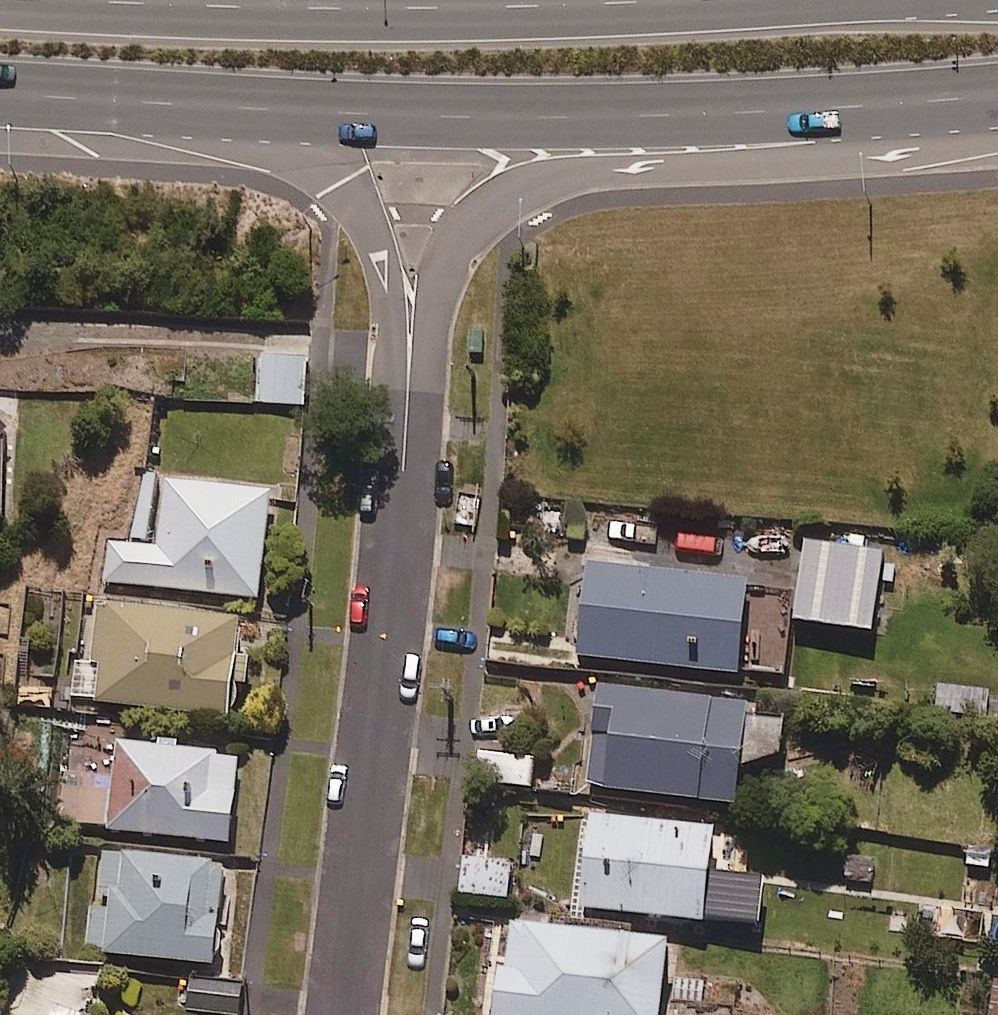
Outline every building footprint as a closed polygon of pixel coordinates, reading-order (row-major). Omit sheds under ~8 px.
[(306,406),(305,354),(258,356),(259,407),(306,406)] [(5,517),(8,421),(0,421),(0,517),(5,517)] [(276,489),(135,473),(126,542),(107,540),(102,579),(263,598),(276,489)] [(791,589),(585,565),(574,657),(780,681),(791,589)] [(249,618),(104,598),(96,660),(106,661),(101,699),(236,717),(249,618)] [(988,686),(938,681),(935,711),(985,716),(988,686)] [(745,700),(594,686),(584,791),(733,804),(737,758),(777,762),(781,720),(743,717),(745,700)] [(247,752),(121,736),(110,827),(235,842),(247,752)] [(531,758),(492,754),(489,787),(528,791),(531,758)] [(710,828),(586,816),(577,909),(726,923),(730,874),(706,871),(710,828)] [(229,863),(107,850),(101,904),(88,903),(84,948),(219,963),(229,863)] [(508,862),(461,858),(458,895),(506,899),(508,862)] [(510,924),(503,970),(496,969),(490,1014),(656,1014),(666,945),(510,924)] [(244,979),(190,976),(189,1010),(242,1013),(244,979)] [(24,991),(17,1014),(101,1014),(24,991)]
